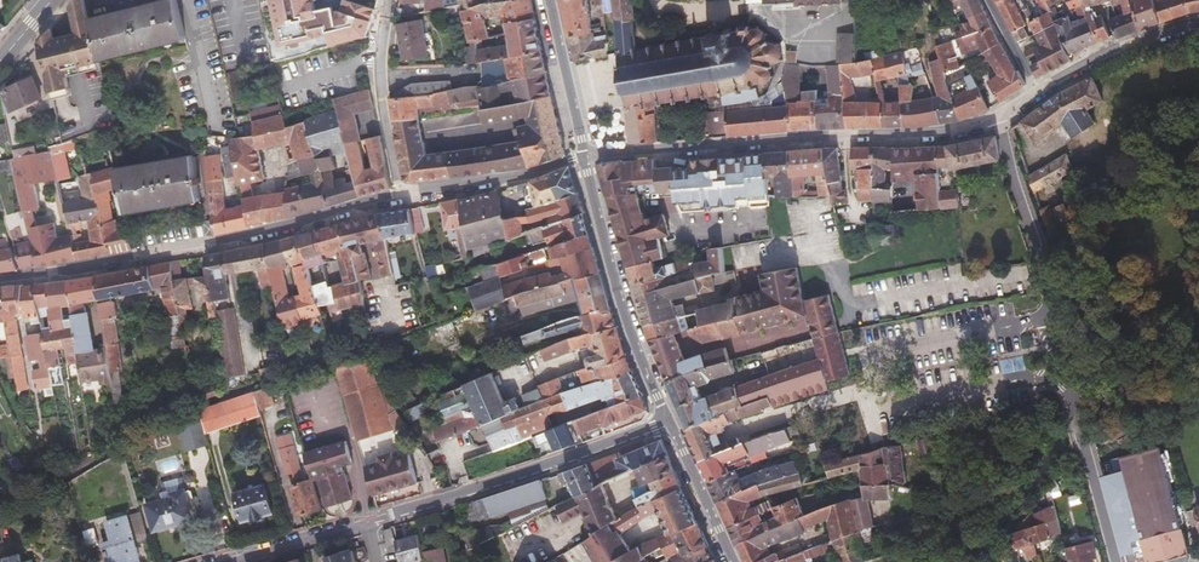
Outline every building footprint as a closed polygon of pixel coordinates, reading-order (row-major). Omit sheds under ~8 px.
[(86,0),(76,0),(72,5),(77,34),(40,44),(52,92),(70,88),(66,70),(81,66),(101,62),(100,59),(91,19),(86,0)] [(91,19),(100,59),(186,39),(176,0),(172,0),(91,19)] [(486,3),(486,0),(401,0),(401,2),(424,0),(424,10),(449,5),(462,2),(464,10),(486,3)] [(535,18),(532,0),(508,0),(499,1),(496,1),(486,3),(464,10),(473,44),(466,46),(469,62),(480,61),(478,50),(478,47),(476,40),(490,37),(485,18),(505,14),(507,22),(532,18),(535,18)] [(570,36),(592,32),(593,32),(588,0),(563,0),(563,3),(565,11),(570,36)] [(596,4),(598,4),(599,10),(605,9),(604,6),(603,0),(595,0),(596,4)] [(616,22),(635,20),(636,20),(633,0),(613,0),(614,4),(616,22)] [(963,0),(955,0),(953,1),(956,11),(966,7),(963,0)] [(997,2),(1008,23),(1018,40),(1029,34),(1024,25),(1027,24),(1015,0),(1001,0),(997,2)] [(1036,33),(1056,22),(1050,8),(1047,2),(1046,0),(1039,0),(1045,12),(1030,20),(1036,33)] [(1071,8),(1084,3),(1082,0),(1067,0),(1071,8)] [(1116,34),(1118,37),(1141,29),(1133,6),(1131,0),(1112,0),(1113,5),(1122,2),(1125,13),(1115,17),(1110,19),(1116,34)] [(1141,29),(1156,24),(1160,22),(1154,0),(1131,0),(1133,6),(1141,29)] [(1160,22),(1189,12),(1187,0),(1154,0),(1160,22)] [(1189,12),(1190,11),(1198,10),(1198,0),(1187,0),(1189,12)] [(1022,3),(1027,16),(1032,13),(1026,1),(1022,3)] [(1056,22),(1070,54),(1085,47),(1076,26),(1073,27),(1067,16),(1060,19),(1054,6),(1050,8),(1056,22)] [(972,21),(962,25),(964,30),(966,36),(992,27),(985,12),(971,18),(972,21)] [(1089,16),(1099,41),(1111,36),(1103,17),(1102,15),(1096,17),(1094,12),(1088,14),(1089,16)] [(1076,26),(1085,47),(1099,41),(1089,16),(1083,18),(1084,21),(1076,26)] [(541,44),(535,18),(532,18),(507,22),(509,34),(512,44),(478,50),(480,61),(485,60),(543,49),(541,44)] [(401,23),(406,58),(431,55),(426,19),(401,23)] [(616,52),(616,54),(617,55),(619,55),(621,66),(619,66),(618,66),(619,70),(620,70),(624,92),(621,93),(621,95),(622,96),(625,96),(627,106),(624,107),(624,109),(627,109),(630,108),(656,104),(661,103),(662,105),(664,105),(664,102),(667,101),(675,100),(676,103),(678,103),(678,99),(691,97),(691,100),(694,100),(694,97),(705,95),(706,97),(709,97),(709,94),(723,92),(726,91),(726,94),(723,95),(724,104),(740,104),(761,97),(759,86),(766,84),(766,82),(768,82),(768,80),(771,77),(773,78),(774,76),(772,75),(773,74),(773,71),(772,69),(771,69),(772,68),(773,67),(772,66),(773,65),(775,65),(778,63),(780,62),(780,60),(782,60),(783,58),(782,58),(783,52),(782,49),(780,45),(781,44),(779,43),(778,43),(773,41),(770,41),(770,40),(766,41),(766,39),(768,37),(771,35),(770,33),(768,35),(764,31),(760,30),(760,27),(757,26),(756,28),(752,30),(751,26),(741,27),(741,30),(732,32),(731,29),(728,29),(728,32),(719,34),(719,32),(714,33),(715,35),(710,35),(698,38),(697,36),(695,36),(695,38),(683,41),(683,39),(680,39),(680,41),(668,43),(667,41),(665,42),(664,44),(653,46),(653,44),(650,45),(649,47),(638,49),(635,20),(616,22),(618,52),(616,52)] [(1032,55),(1027,58),(1038,77),(1048,71),(1071,60),(1068,54),(1070,54),(1056,22),(1036,33),(1041,42),(1034,46),(1040,60),(1036,62),(1032,55)] [(986,51),(1001,42),(992,27),(966,36),(964,30),(958,32),(960,39),(958,39),(962,49),(980,42),(983,50),(984,52),(986,51)] [(942,57),(946,70),(956,70),(960,67),(953,40),(942,43),(938,31),(935,32),(937,40),(942,57)] [(592,32),(570,36),(576,60),(608,55),(608,43),(608,34),(593,37),(592,32)] [(840,37),(840,64),(841,64),(857,61),(856,37),(840,37)] [(964,56),(983,50),(980,42),(962,49),(964,56)] [(990,81),(1001,100),(1027,84),(1019,70),(1017,70),(1002,44),(1001,42),(986,51),(1000,74),(990,81)] [(45,70),(39,44),(38,45),(29,56),(34,73),(45,70)] [(546,62),(543,49),(485,60),(489,86),(497,85),(501,83),(507,82),(513,79),(536,75),(548,72),(546,62)] [(899,65),(900,83),(911,83),(910,77),(907,67),(903,51),(890,54),(892,66),(899,65)] [(872,59),(875,77),(876,81),(890,77),(884,55),(880,56),(872,59)] [(934,98),(942,122),(961,119),(953,93),(947,74),(946,70),(942,57),(931,61),(939,97),(934,98)] [(843,95),(846,127),(849,127),(871,127),(883,127),(881,101),(857,102),(849,79),(870,75),(871,78),(875,77),(872,59),(857,61),(841,64),(840,64),(843,88),(843,95)] [(789,114),(791,130),(799,130),(819,128),(818,107),(817,98),(830,96),(843,95),(843,88),(822,90),(819,92),(812,93),(811,100),(799,101),(799,63),(793,62),(789,61),(788,62),(785,80),(784,83),(788,105),(789,114)] [(101,62),(81,66),(82,73),(102,68),(101,62)] [(910,77),(925,73),(923,62),(907,67),(910,77)] [(953,93),(961,119),(990,107),(967,62),(960,67),(956,70),(946,70),(947,74),(953,93)] [(801,64),(801,73),(826,72),(826,64),(801,64)] [(553,95),(548,72),(536,75),(513,79),(507,82),(501,83),(497,85),(489,86),(483,87),(481,87),(480,87),(467,87),(456,89),(433,92),(409,95),(394,97),(391,97),(391,98),(393,118),(418,116),(417,107),(482,98),(484,109),(505,105),(503,94),(522,89),(524,97),(527,97),(528,101),(531,100),(553,95)] [(1103,100),(1093,75),(1074,86),(1058,94),(1021,122),(1036,145),(1066,125),(1074,138),(1096,124),(1088,110),(1103,100)] [(6,84),(0,90),(0,95),(2,96),(6,114),(42,97),(33,77),(9,88),(6,84)] [(393,93),(394,97),(409,95),(433,92),(456,89),(467,87),(466,77),(414,83),(393,93)] [(902,101),(904,127),(915,127),(942,122),(934,98),(912,101),(913,84),(911,83),(900,83),(902,101)] [(70,88),(52,92),(54,100),(72,95),(70,88)] [(353,162),(360,195),(370,193),(391,187),(389,177),(382,142),(371,145),(377,167),(366,169),(364,163),(366,161),(361,146),(363,145),(355,115),(375,109),(370,89),(336,97),(340,108),(340,110),(348,140),(352,154),(353,162)] [(709,97),(706,97),(707,102),(716,100),(716,105),(720,105),(724,104),(723,95),(723,92),(709,94),(709,97)] [(553,97),(553,95),(531,100),(528,101),(505,105),(484,109),(487,122),(529,115),(530,124),(517,129),(518,138),(497,141),(498,146),(502,164),(503,171),(510,170),(531,166),(566,155),(567,153),(563,134),(553,97)] [(818,107),(819,128),(846,127),(843,95),(830,96),(831,106),(818,107)] [(881,101),(883,127),(903,127),(904,127),(902,101),(881,101)] [(656,104),(660,141),(674,140),(670,105),(667,105),(664,106),(664,105),(662,105),(661,103),(656,104)] [(630,108),(627,109),(633,143),(660,141),(656,104),(630,108)] [(241,180),(241,183),(250,181),(265,178),(259,148),(286,143),(292,141),(298,160),(316,155),(307,120),(288,126),(282,105),(252,113),(255,134),(240,137),(232,139),(233,144),(240,178),(241,180)] [(707,112),(711,137),(722,136),(736,135),(791,130),(789,114),(788,105),(725,110),(720,110),(707,112)] [(418,116),(393,118),(400,152),(404,179),(407,180),(409,182),(411,182),(460,176),(503,171),(502,164),(498,146),(458,150),(427,153),(422,131),(442,128),(443,133),(480,128),(479,123),(487,122),(484,109),(454,113),(429,115),(418,116)] [(287,192),(290,217),(315,210),(349,199),(360,195),(353,162),(347,164),(348,169),(345,170),(348,182),(336,186),(332,169),(336,169),(330,145),(348,140),(340,110),(307,120),(316,155),(298,160),(302,175),(303,177),(312,174),(314,183),(287,188),(287,192)] [(116,125),(114,117),(103,120),(105,129),(116,125)] [(1021,153),(1012,127),(1009,128),(1013,139),(1011,140),(1017,155),(1021,153)] [(999,159),(995,135),(949,144),(937,145),(942,198),(951,197),(949,165),(951,165),(952,167),(999,159)] [(65,142),(64,143),(52,145),(53,150),(53,151),(81,144),(80,138),(65,142)] [(291,162),(298,160),(292,141),(286,143),(291,162)] [(229,180),(240,178),(233,144),(221,146),(229,180)] [(942,198),(937,145),(907,147),(897,147),(892,147),(893,167),(893,181),(906,180),(906,178),(905,173),(917,172),(918,177),(921,208),(921,209),(943,207),(942,198)] [(214,218),(216,233),(218,233),(249,227),(249,225),(245,205),(226,208),(221,178),(225,177),(225,173),(222,170),(220,152),(215,153),(214,147),(206,148),(208,171),(210,179),(210,183),(212,197),(214,218)] [(840,162),(838,147),(824,148),(832,193),(841,192),(842,191),(841,181),(842,181),(841,171),(840,162)] [(873,167),(873,147),(851,147),(852,168),(859,168),(873,167)] [(893,167),(892,147),(873,147),(873,167),(874,197),(874,202),(887,200),(887,171),(886,167),(893,167)] [(832,193),(824,148),(791,150),(794,196),(807,196),(808,191),(805,188),(805,175),(817,173),(821,195),(832,195),(832,193)] [(53,151),(53,150),(17,156),(12,157),(21,190),(22,194),(23,200),(25,206),(26,214),(39,264),(41,264),(45,264),(77,258),(74,239),(74,234),(77,233),(76,229),(74,222),(69,223),(65,205),(59,206),(64,224),(66,223),(70,234),(58,236),(55,222),(38,225),(33,209),(40,206),(34,181),(58,176),(53,151)] [(794,196),(791,150),(765,153),(765,154),(765,156),(768,178),(776,177),(778,196),(794,196)] [(114,167),(119,187),(124,213),(201,199),(194,154),(114,167)] [(1029,175),(1037,198),(1058,191),(1054,182),(1074,172),(1068,154),(1043,169),(1029,175)] [(656,162),(655,156),(644,158),(644,160),(645,170),(645,183),(657,181),(656,169),(656,165),(656,162)] [(768,178),(765,156),(746,157),(746,159),(720,160),(720,159),(692,161),(692,168),(675,169),(675,168),(656,169),(657,181),(659,181),(659,192),(661,212),(770,205),(769,197),(768,178)] [(92,174),(111,252),(132,248),(129,234),(127,225),(118,227),(116,218),(114,218),(109,200),(111,200),(109,190),(119,187),(114,167),(114,165),(109,167),(106,158),(84,165),(86,174),(92,174)] [(288,179),(302,175),(298,160),(291,162),(289,174),(288,179)] [(635,170),(634,162),(624,162),(623,160),(600,163),(602,170),(605,180),(625,178),(625,182),(635,181),(636,184),(645,183),(645,170),(635,170)] [(645,170),(644,160),(634,160),(634,162),(635,170),(645,170)] [(537,204),(578,192),(570,166),(531,180),(531,181),(537,204)] [(874,197),(873,167),(859,168),(861,188),(862,199),(874,197)] [(74,239),(77,258),(111,252),(92,174),(86,174),(78,175),(84,199),(64,202),(65,205),(69,223),(74,222),(76,229),(82,228),(81,220),(90,219),(93,240),(82,242),(80,238),(74,239)] [(625,178),(605,180),(607,187),(609,196),(641,193),(659,192),(659,181),(657,181),(645,183),(636,184),(635,181),(625,182),(625,178)] [(245,205),(249,225),(266,221),(266,220),(290,217),(287,192),(270,193),(253,196),(250,181),(241,183),(245,205)] [(502,215),(495,191),(494,192),(460,199),(463,225),(502,215)] [(551,224),(586,212),(579,192),(578,192),(537,204),(528,207),(529,214),(505,219),(507,226),(511,238),(524,234),(521,224),(529,222),(530,222),(549,217),(551,224)] [(841,192),(832,193),(832,195),(837,216),(850,212),(846,200),(843,200),(841,192)] [(641,193),(609,196),(620,231),(625,248),(630,265),(647,262),(643,241),(659,237),(669,235),(664,215),(645,220),(640,201),(643,201),(641,193)] [(951,197),(942,198),(943,207),(944,218),(958,216),(956,196),(951,197)] [(461,243),(465,259),(472,257),(469,248),(463,225),(460,199),(444,202),(448,228),(457,226),(461,243)] [(1070,202),(1075,216),(1080,214),(1075,201),(1070,202)] [(1070,218),(1075,216),(1070,202),(1055,208),(1060,221),(1063,220),(1065,225),(1072,222),(1070,218)] [(424,224),(420,206),(410,207),(414,226),(424,224)] [(1041,209),(1060,263),(1068,260),(1050,206),(1041,209)] [(414,226),(410,207),(381,213),(386,238),(404,235),(405,239),(409,238),(409,234),(416,233),(414,226)] [(567,240),(590,233),(584,214),(586,213),(586,212),(551,224),(524,234),(511,238),(498,242),(492,244),(491,241),(469,248),(472,257),(465,259),(467,264),(474,261),(472,256),(493,250),(495,255),(548,237),(552,247),(567,240)] [(386,238),(381,213),(342,223),(348,247),(351,247),(360,280),(371,278),(365,252),(362,252),(361,244),(375,241),(382,271),(393,269),(389,252),(386,238)] [(15,244),(22,268),(39,264),(26,214),(7,219),(10,228),(22,225),(26,241),(15,244)] [(463,225),(469,248),(491,241),(492,244),(498,242),(495,231),(507,226),(505,219),(503,219),(502,215),(463,225)] [(329,303),(331,312),(350,306),(352,321),(365,320),(364,296),(363,291),(360,280),(351,247),(348,247),(342,223),(319,229),(324,250),(325,253),(338,249),(346,281),(330,285),(334,301),(329,303)] [(877,240),(878,247),(898,241),(895,224),(876,227),(877,240)] [(498,242),(511,238),(507,226),(495,231),(498,242)] [(324,250),(319,229),(298,235),(305,261),(307,267),(317,264),(321,274),(327,273),(324,262),(328,261),(325,253),(324,250)] [(556,259),(594,247),(590,233),(567,240),(552,247),(556,259)] [(632,271),(636,284),(674,272),(689,267),(687,260),(656,268),(654,260),(664,257),(659,237),(643,241),(647,262),(630,265),(630,267),(632,267),(632,271)] [(265,242),(274,285),(284,323),(304,318),(297,295),(291,297),(282,263),(290,261),(281,238),(265,242)] [(866,250),(878,247),(877,240),(864,244),(866,250)] [(239,248),(244,270),(258,267),(262,287),(274,285),(265,242),(239,248)] [(2,271),(18,269),(12,247),(0,249),(0,265),(2,271)] [(506,299),(601,270),(594,247),(556,259),(548,261),(549,266),(550,268),(555,267),(557,270),(566,269),(567,273),(553,275),(552,272),(527,277),(503,286),(506,299)] [(711,273),(715,273),(725,272),(721,247),(710,249),(712,262),(704,263),(706,274),(711,273)] [(210,275),(215,299),(231,297),(226,273),(244,270),(239,248),(207,255),(210,275)] [(547,256),(545,249),(530,254),(531,258),(534,257),(535,260),(547,256)] [(395,250),(389,252),(393,269),(394,278),(400,276),(395,250)] [(503,275),(529,267),(525,255),(482,268),(485,276),(501,272),(503,275)] [(178,344),(187,343),(183,320),(175,279),(172,261),(149,265),(154,289),(164,287),(169,316),(172,316),(178,344)] [(297,295),(304,318),(320,314),(318,305),(312,284),(307,267),(305,261),(296,263),(304,293),(297,295)] [(530,271),(549,266),(548,261),(529,267),(530,271)] [(691,267),(694,278),(706,274),(704,263),(691,267)] [(120,420),(120,425),(129,421),(120,369),(123,368),(115,316),(118,315),(116,301),(112,299),(112,296),(152,289),(154,289),(149,265),(143,266),(133,269),(96,275),(105,327),(108,346),(113,377),(120,420)] [(506,299),(485,307),(490,321),(520,312),(542,307),(543,310),(577,300),(578,303),(582,302),(586,314),(611,308),(610,304),(601,270),(506,299)] [(762,295),(766,309),(798,302),(791,272),(779,275),(779,271),(759,276),(762,295)] [(791,272),(798,302),(801,301),(795,271),(791,272)] [(637,288),(639,295),(677,283),(674,272),(636,284),(637,288)] [(643,310),(647,326),(679,317),(689,314),(685,308),(683,305),(676,306),(673,298),(716,288),(711,273),(706,274),(694,278),(677,283),(639,295),(643,310)] [(92,441),(122,437),(120,425),(120,420),(108,423),(107,412),(104,410),(100,379),(113,377),(108,346),(95,348),(92,330),(105,327),(96,275),(68,279),(72,305),(76,326),(83,375),(92,441)] [(211,316),(217,315),(217,310),(215,299),(210,275),(198,277),(202,301),(208,300),(211,316)] [(175,279),(183,320),(189,319),(187,308),(195,307),(189,277),(175,279)] [(499,277),(467,287),(475,311),(485,307),(506,299),(503,286),(499,277)] [(72,305),(68,279),(49,282),(51,305),(52,319),(61,318),(59,307),(72,305)] [(312,284),(318,305),(329,303),(334,301),(330,285),(329,280),(312,284)] [(51,305),(49,282),(48,281),(36,283),(36,284),(39,306),(51,305)] [(15,366),(15,367),(19,367),(17,354),(23,353),(17,313),(25,311),(25,316),(41,315),(39,306),(36,284),(24,285),(23,284),(2,287),(7,320),(11,343),(13,355),(15,366)] [(736,301),(738,315),(766,309),(762,295),(736,301)] [(804,301),(807,312),(814,337),(839,331),(830,295),(804,301)] [(442,318),(436,298),(430,301),(433,310),(430,311),(434,322),(442,318)] [(702,325),(738,315),(736,301),(734,302),(733,301),(706,308),(706,310),(698,312),(702,325)] [(738,315),(741,332),(807,312),(804,301),(801,301),(798,302),(766,309),(738,315)] [(685,308),(689,314),(691,314),(698,312),(706,310),(706,308),(704,302),(685,308)] [(234,307),(217,310),(217,315),(228,377),(245,374),(234,307)] [(528,334),(523,336),(525,343),(581,327),(584,334),(616,327),(611,308),(586,314),(566,321),(545,328),(533,333),(528,334)] [(545,328),(566,321),(563,312),(542,319),(545,328)] [(691,314),(694,327),(702,325),(698,312),(691,314)] [(694,327),(688,328),(689,332),(703,340),(719,336),(721,336),(722,337),(741,332),(738,315),(702,325),(694,327)] [(649,332),(652,340),(675,333),(683,330),(679,317),(647,326),(649,332)] [(533,333),(545,328),(542,319),(530,323),(533,333)] [(530,323),(525,325),(528,334),(533,333),(530,323)] [(510,329),(514,340),(523,336),(528,334),(525,325),(510,329)] [(67,346),(67,347),(70,377),(83,375),(76,326),(64,328),(67,346)] [(49,356),(54,384),(65,383),(58,349),(67,347),(67,346),(64,328),(62,328),(53,329),(48,330),(47,327),(43,327),(43,331),(49,356)] [(546,348),(543,349),(546,360),(550,358),(575,350),(576,351),(591,348),(593,355),(589,356),(587,359),(589,366),(590,366),(627,356),(622,341),(618,327),(616,327),(584,334),(562,341),(546,348)] [(479,339),(483,351),(514,340),(510,329),(479,339)] [(33,359),(49,356),(43,331),(28,334),(33,359)] [(839,331),(814,337),(819,358),(737,386),(743,406),(771,397),(826,380),(849,372),(850,372),(839,331)] [(659,358),(669,380),(730,360),(726,348),(704,352),(684,359),(675,333),(652,340),(655,349),(659,358)] [(7,356),(13,355),(11,343),(0,345),(0,357),(7,356)] [(373,346),(371,351),(380,355),(378,347),(383,345),(381,343),(373,346)] [(330,346),(333,355),(343,352),(341,344),(330,346)] [(13,355),(7,356),(8,361),(11,361),(11,366),(15,366),(13,355)] [(600,381),(632,369),(630,363),(627,356),(590,366),(589,366),(573,372),(575,379),(584,376),(586,381),(599,377),(600,381)] [(730,360),(669,380),(675,394),(694,387),(695,385),(698,384),(710,381),(712,377),(732,371),(735,370),(732,359),(730,360)] [(379,385),(382,384),(379,373),(372,366),(370,364),(360,361),(342,364),(336,365),(358,439),(393,429),(379,385)] [(246,371),(259,370),(258,362),(245,363),(246,371)] [(5,379),(17,376),(15,367),(15,366),(11,366),(3,368),(5,379)] [(262,368),(264,378),(275,375),(272,366),(262,368)] [(565,394),(545,401),(549,412),(570,408),(607,395),(611,406),(643,393),(638,383),(632,369),(600,381),(565,394)] [(494,371),(407,410),(414,419),(427,413),(432,428),(426,430),(423,431),(433,442),(435,442),(483,424),(492,421),(509,414),(527,408),(525,403),(508,409),(494,371)] [(561,384),(575,379),(573,372),(558,378),(561,384)] [(1118,388),(1128,384),(1123,372),(1114,375),(1118,388)] [(543,396),(525,403),(527,408),(543,401),(545,401),(565,394),(561,384),(558,378),(538,385),(540,388),(543,396)] [(826,380),(771,397),(774,406),(775,408),(830,391),(826,380)] [(694,387),(675,394),(677,401),(678,402),(698,396),(699,398),(703,397),(698,384),(695,385),(694,387)] [(258,401),(260,408),(277,403),(274,394),(271,386),(255,391),(258,401)] [(698,396),(678,402),(688,426),(689,427),(743,406),(737,386),(703,397),(699,398),(698,396)] [(523,395),(525,403),(543,396),(540,388),(523,395)] [(249,403),(258,401),(255,391),(246,394),(249,403)] [(604,424),(607,432),(645,418),(648,412),(644,402),(641,396),(643,394),(643,393),(611,406),(575,420),(581,433),(604,424)] [(246,394),(217,403),(218,405),(229,403),(231,409),(249,403),(246,394)] [(1166,396),(1158,399),(1161,409),(1165,407),(1165,405),(1168,404),(1166,396)] [(689,427),(688,426),(683,428),(691,446),(692,448),(699,462),(741,443),(739,437),(725,441),(724,436),(723,434),(729,432),(728,425),(737,423),(736,421),(766,412),(766,409),(774,406),(771,397),(743,406),(689,427)] [(543,401),(527,408),(509,414),(492,421),(483,424),(489,438),(493,450),(533,435),(552,428),(547,413),(549,412),(545,401),(543,401)] [(201,408),(202,412),(205,422),(213,420),(209,406),(201,408)] [(187,447),(209,440),(205,422),(202,412),(179,419),(187,447)] [(552,428),(533,435),(537,445),(551,440),(554,448),(577,440),(569,422),(552,428)] [(581,433),(584,441),(607,432),(604,424),(581,433)] [(741,443),(699,462),(704,473),(708,481),(736,470),(766,458),(793,450),(804,447),(797,424),(786,428),(741,443)] [(934,450),(929,435),(918,438),(923,454),(934,450)] [(804,447),(793,450),(795,456),(841,442),(840,436),(804,447)] [(305,452),(311,471),(313,480),(319,477),(328,505),(352,498),(343,465),(354,462),(348,440),(305,452)] [(635,468),(668,454),(662,441),(622,456),(619,451),(588,464),(597,485),(602,483),(635,468)] [(79,450),(81,460),(94,453),(92,444),(79,450)] [(906,482),(902,444),(885,445),(890,478),(906,482)] [(825,463),(830,476),(862,467),(863,483),(890,483),(890,478),(885,445),(874,449),(865,452),(846,458),(825,463)] [(1105,476),(1126,553),(1128,561),(1189,561),(1191,557),(1161,445),(1113,459),(1116,472),(1105,476)] [(299,514),(321,507),(313,480),(311,471),(307,472),(309,479),(306,480),(296,446),(281,449),(288,473),(297,471),(300,482),(291,485),(299,514)] [(123,449),(115,454),(118,461),(126,457),(123,449)] [(366,465),(375,494),(418,482),(409,452),(394,457),(392,451),(378,455),(380,461),(366,465)] [(652,480),(676,471),(668,454),(635,468),(642,483),(643,484),(647,482),(652,480)] [(736,470),(708,481),(712,492),(717,502),(760,483),(775,479),(800,473),(796,459),(761,471),(740,478),(736,470)] [(597,485),(588,464),(559,473),(562,482),(563,483),(565,484),(567,483),(573,496),(597,485)] [(552,481),(552,471),(474,501),(480,520),(509,510),(515,525),(550,508),(547,497),(548,496),(545,483),(552,481)] [(640,506),(683,487),(676,471),(652,480),(655,487),(649,490),(647,486),(648,486),(647,482),(643,484),(642,483),(631,488),(637,500),(638,502),(640,506)] [(760,483),(717,502),(723,515),(729,528),(759,514),(772,507),(769,501),(757,507),(757,506),(752,508),(749,499),(769,493),(804,483),(800,473),(775,479),(760,483)] [(1062,482),(1057,476),(1050,486),(1051,493),(1055,491),(1054,487),(1056,486),(1058,493),(1066,491),(1064,482),(1062,482)] [(1126,553),(1105,476),(1102,477),(1123,554),(1126,553)] [(172,494),(186,490),(183,479),(162,484),(165,494),(171,493),(172,494)] [(616,514),(602,483),(597,485),(573,496),(557,504),(564,520),(583,510),(592,529),(616,514)] [(863,483),(865,495),(865,496),(865,498),(891,497),(890,483),(863,483)] [(245,518),(255,516),(255,518),(264,515),(263,513),(274,510),(267,484),(237,492),(245,518)] [(669,533),(698,521),(683,487),(640,506),(622,515),(615,519),(623,532),(639,521),(658,510),(669,533)] [(173,498),(147,505),(155,532),(195,520),(194,519),(199,517),(193,494),(188,496),(186,490),(172,494),(173,498)] [(737,544),(739,545),(745,561),(776,561),(788,557),(803,551),(805,550),(802,542),(772,553),(768,545),(806,531),(806,530),(808,529),(808,525),(827,518),(834,540),(860,530),(867,528),(865,498),(865,496),(865,495),(827,506),(806,513),(737,544)] [(759,514),(729,528),(732,535),(736,544),(737,544),(806,513),(827,506),(824,498),(803,507),(798,496),(774,506),(777,516),(763,522),(759,514)] [(892,522),(891,497),(865,498),(867,528),(892,522)] [(970,506),(981,515),(989,506),(981,499),(970,503),(970,506)] [(1062,531),(1055,505),(1039,513),(1037,510),(1035,511),(1036,514),(1040,523),(1030,528),(1035,542),(1052,536),(1051,535),(1062,531)] [(981,515),(988,520),(995,512),(989,506),(981,515)] [(1194,533),(1198,532),(1198,506),(1197,506),(1198,508),(1188,511),(1194,533)] [(593,534),(615,519),(622,515),(620,512),(616,514),(592,529),(590,530),(593,534)] [(1040,523),(1036,514),(1028,519),(1030,528),(1040,523)] [(135,542),(149,538),(147,531),(133,534),(128,515),(108,521),(113,539),(104,541),(107,555),(110,555),(112,561),(138,554),(135,542)] [(623,532),(615,519),(593,534),(587,538),(600,561),(640,561),(642,561),(634,548),(623,532)] [(683,555),(709,546),(698,521),(669,533),(659,537),(662,546),(668,558),(680,551),(683,555)] [(1024,526),(1019,522),(1016,527),(1020,530),(1024,526)] [(483,542),(506,530),(503,524),(492,526),(491,525),(480,529),(479,532),(483,542)] [(397,540),(393,525),(385,527),(389,545),(398,543),(397,540)] [(1038,552),(1035,542),(1030,528),(1012,534),(1016,547),(1017,548),(1024,546),(1027,555),(1038,552)] [(860,530),(834,540),(838,554),(864,545),(860,530)] [(938,530),(930,532),(932,541),(941,539),(938,530)] [(1012,534),(1011,532),(1007,537),(1011,548),(1016,547),(1012,534)] [(425,559),(424,554),(419,534),(397,540),(398,543),(402,561),(412,561),(425,559)] [(643,557),(662,546),(659,537),(649,542),(640,545),(634,548),(642,561),(644,560),(643,557)] [(1093,557),(1096,556),(1092,541),(1066,548),(1070,561),(1094,561),(1093,557)] [(472,561),(473,561),(485,554),(479,544),(478,544),(478,545),(468,549),(470,557),(472,561)] [(353,548),(356,557),(368,554),(365,545),(353,548)] [(862,561),(867,559),(864,545),(838,554),(839,558),(832,561),(860,561),(862,561)] [(714,560),(709,546),(683,555),(680,551),(668,558),(670,561),(674,560),(675,561),(708,561),(714,560)] [(356,557),(353,548),(328,556),(330,561),(357,561),(356,557)] [(1017,548),(1011,550),(1015,561),(1021,561),(1017,548)] [(446,549),(424,554),(425,559),(426,561),(449,561),(446,549)] [(776,561),(803,561),(807,561),(803,551),(788,557),(776,561)] [(20,554),(6,558),(7,561),(6,561),(24,561),(23,561),(20,554)]
